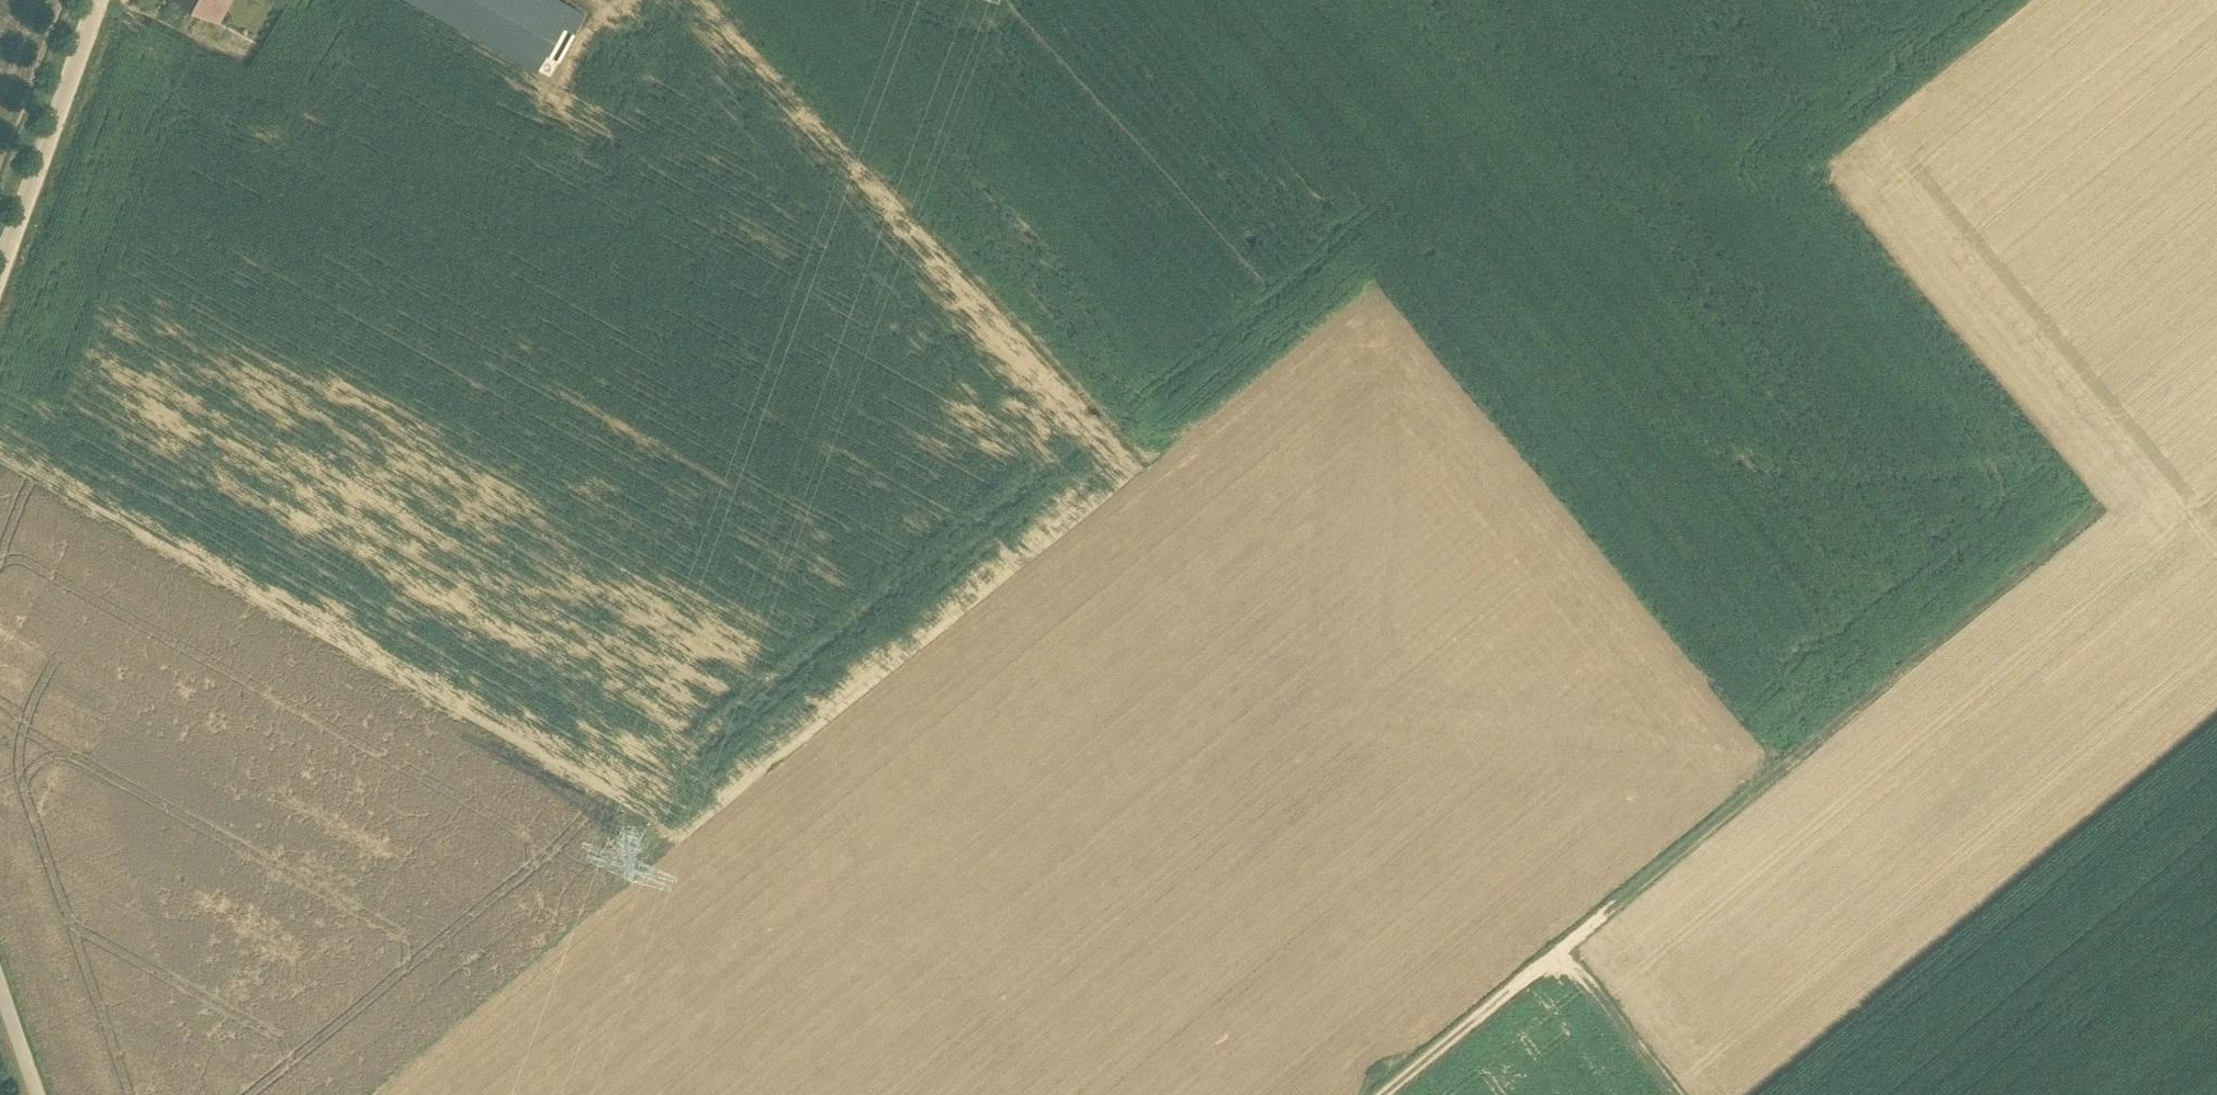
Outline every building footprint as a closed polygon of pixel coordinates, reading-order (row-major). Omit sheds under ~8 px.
[(217,20),(228,0),(180,0),(217,20)] [(538,71),(548,53),(561,59),(587,12),(565,0),(409,0),(538,71)]
